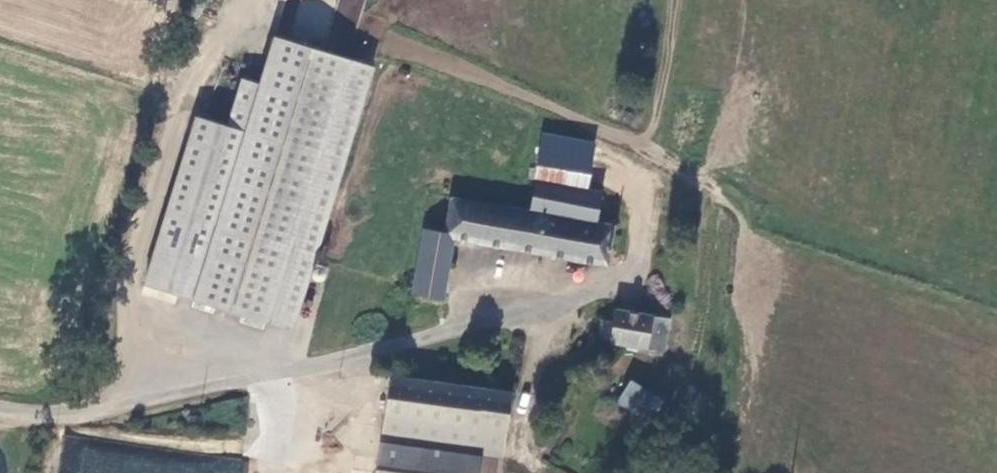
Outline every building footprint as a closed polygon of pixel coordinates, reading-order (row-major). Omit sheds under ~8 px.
[(285,333),(364,68),(266,38),(252,86),(234,81),(219,129),(190,121),(138,289),(285,333)] [(539,132),(530,179),(580,188),(588,143),(539,132)] [(580,188),(530,179),(524,208),(423,192),(407,292),(436,298),(448,238),(604,265),(610,226),(591,222),(598,192),(580,188)] [(595,339),(642,347),(647,316),(612,311),(611,319),(599,318),(595,339)] [(386,377),(372,472),(498,472),(509,391),(386,377)] [(661,427),(671,406),(627,383),(616,404),(661,427)] [(247,461),(64,443),(61,472),(245,472),(247,461)]
